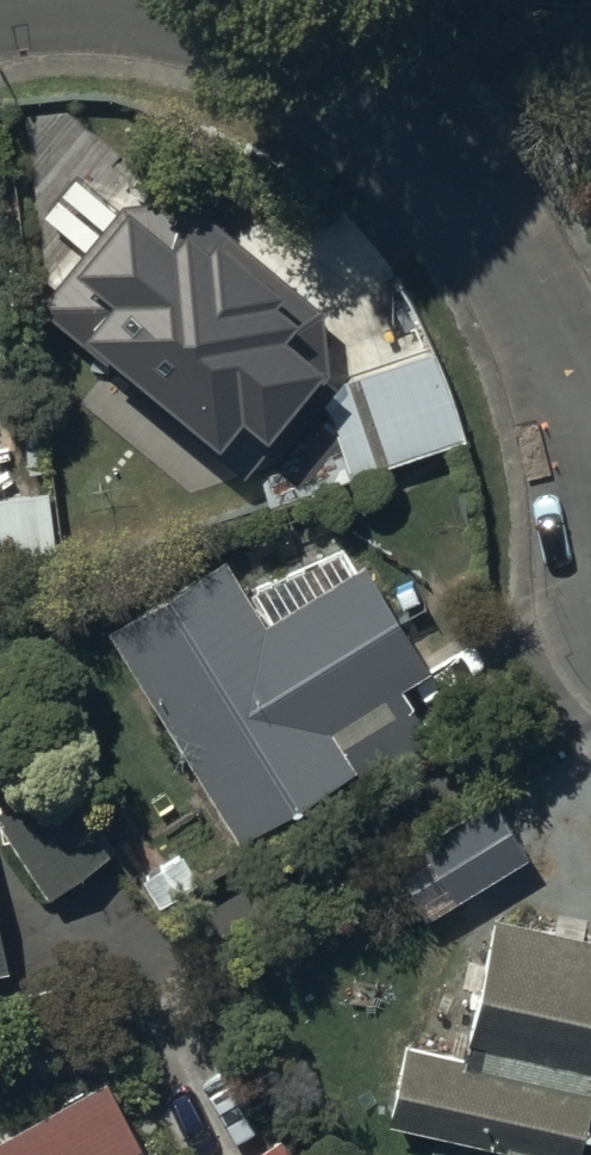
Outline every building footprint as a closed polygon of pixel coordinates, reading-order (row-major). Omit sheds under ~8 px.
[(329,384),(340,370),(353,354),(136,181),(41,299),(174,405),(182,394),(266,461),(329,384)] [(340,370),(329,384),(359,472),(467,438),(429,338),(340,370)] [(0,484),(0,502),(6,545),(63,537),(55,476),(0,484)] [(221,539),(106,611),(239,825),(345,760),(356,779),(434,731),(398,672),(429,652),(362,545),(263,607),(221,539)] [(0,794),(0,817),(47,884),(116,836),(58,753),(0,794)] [(493,785),(391,847),(427,906),(529,845),(493,785)] [(496,901),(461,1043),(402,1029),(383,1105),(505,1135),(500,1154),(572,1154),(590,1078),(590,923),(496,901)] [(0,912),(0,995),(16,991),(0,912)] [(107,1063),(0,1122),(0,1154),(158,1154),(107,1063)] [(288,1134),(252,1154),(300,1154),(288,1134)]
